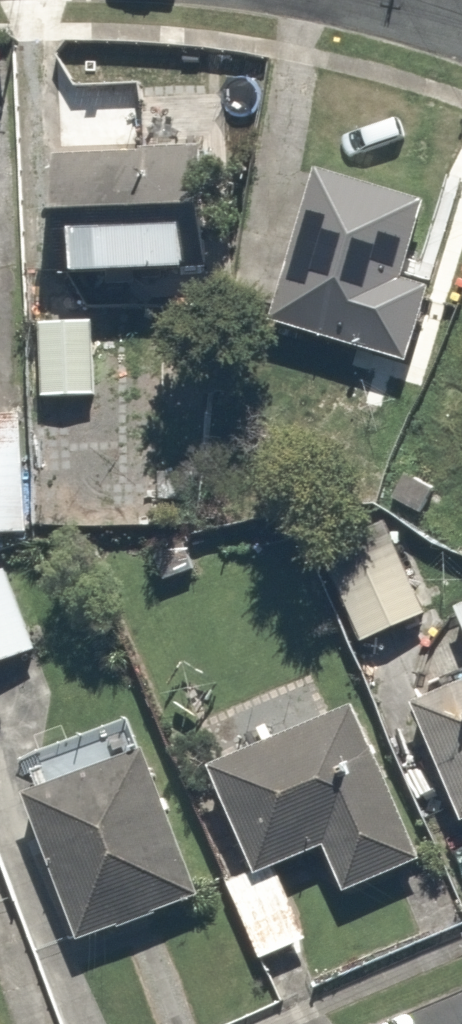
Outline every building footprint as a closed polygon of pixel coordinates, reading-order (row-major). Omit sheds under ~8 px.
[(221,147),(50,159),(60,302),(231,290),(221,147)] [(409,290),(434,199),(325,169),(279,337),(427,378),(448,301),(409,290)] [(98,407),(100,317),(39,316),(37,405),(98,407)] [(0,410),(0,546),(36,544),(31,409),(0,410)] [(0,564),(0,669),(47,647),(6,561),(0,564)] [(415,714),(461,821),(461,694),(415,714)] [(422,861),(360,716),(216,777),(260,881),(288,870),(329,852),(346,893),(422,861)] [(133,726),(14,776),(80,934),(199,884),(133,726)]
